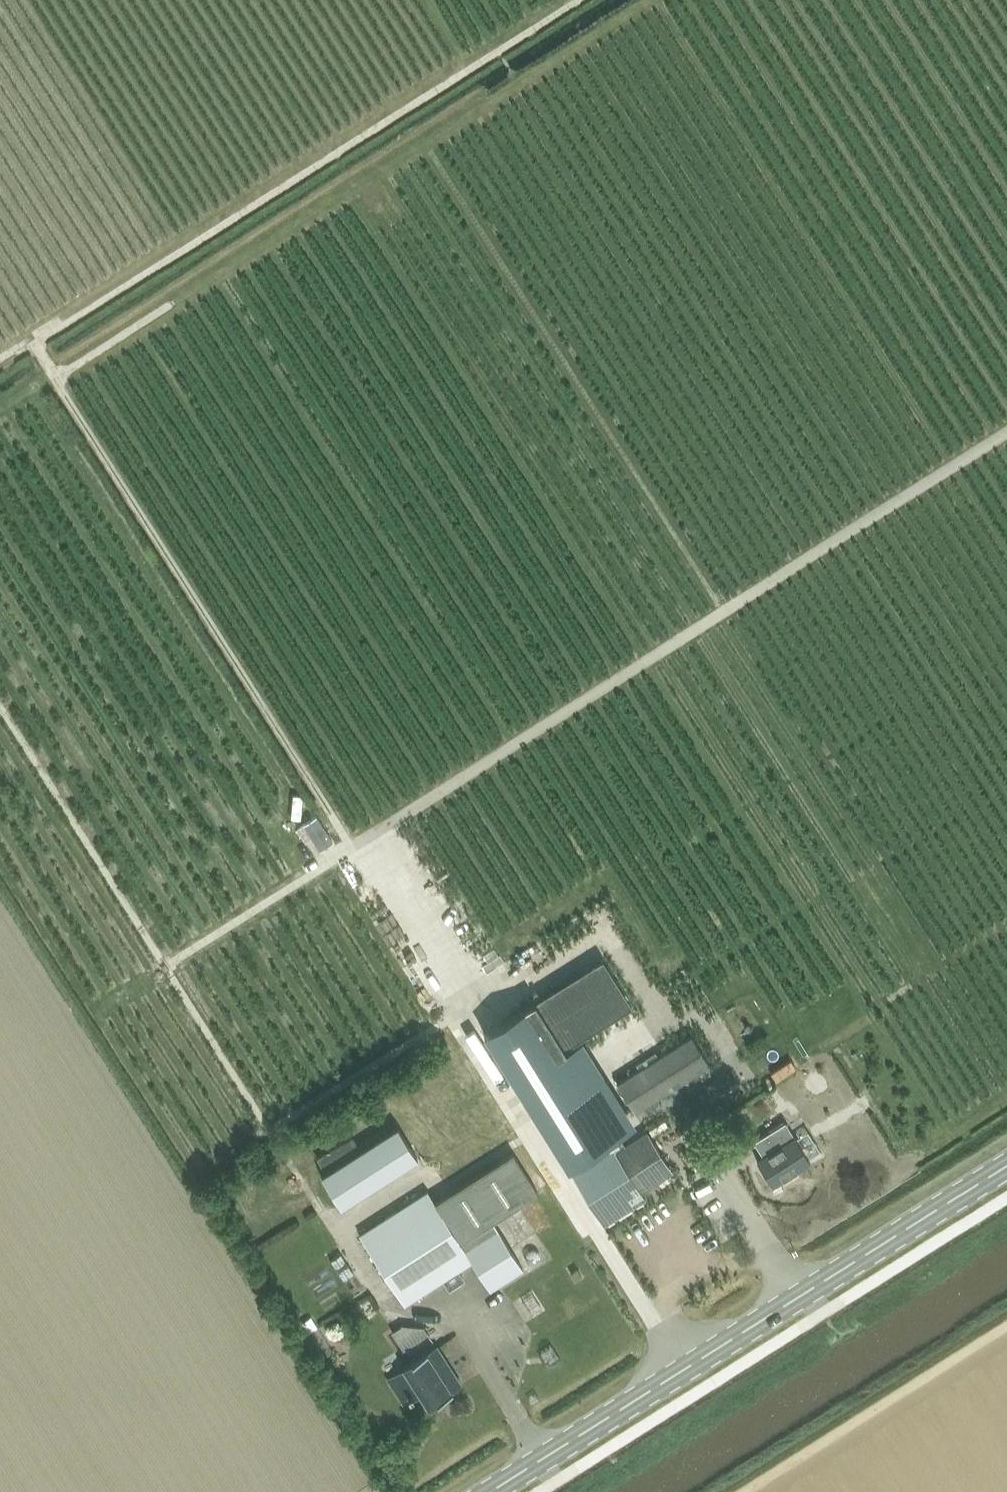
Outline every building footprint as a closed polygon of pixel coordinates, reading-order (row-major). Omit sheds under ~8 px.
[(691,1035),(616,1083),(634,1111),(709,1064),(691,1035)] [(558,1052),(548,1057),(560,1081),(571,1075),(558,1052)] [(802,1065),(821,1092),(838,1080),(819,1053),(802,1065)] [(545,1113),(541,1113),(543,1135),(571,1133),(568,1103),(556,1104),(556,1101),(544,1102),(545,1113)] [(763,1157),(756,1161),(772,1184),(810,1160),(804,1151),(813,1145),(804,1131),(794,1137),(784,1121),(753,1142),(763,1157)] [(397,1127),(321,1176),(341,1207),(417,1158),(397,1127)] [(640,1191),(672,1171),(646,1132),(615,1152),(611,1145),(569,1172),(604,1225),(645,1199),(640,1191)] [(551,1142),(542,1149),(559,1172),(568,1166),(551,1142)] [(723,1171),(732,1167),(725,1151),(717,1155),(723,1171)] [(403,1306),(472,1262),(489,1290),(500,1282),(505,1290),(554,1259),(518,1204),(537,1193),(511,1153),(433,1202),(426,1191),(358,1235),(403,1306)] [(574,1280),(581,1276),(576,1269),(570,1273),(574,1280)] [(531,1289),(511,1298),(521,1320),(540,1311),(531,1289)] [(460,1385),(445,1361),(436,1347),(403,1367),(403,1405),(420,1394),(427,1405),(460,1385)]
